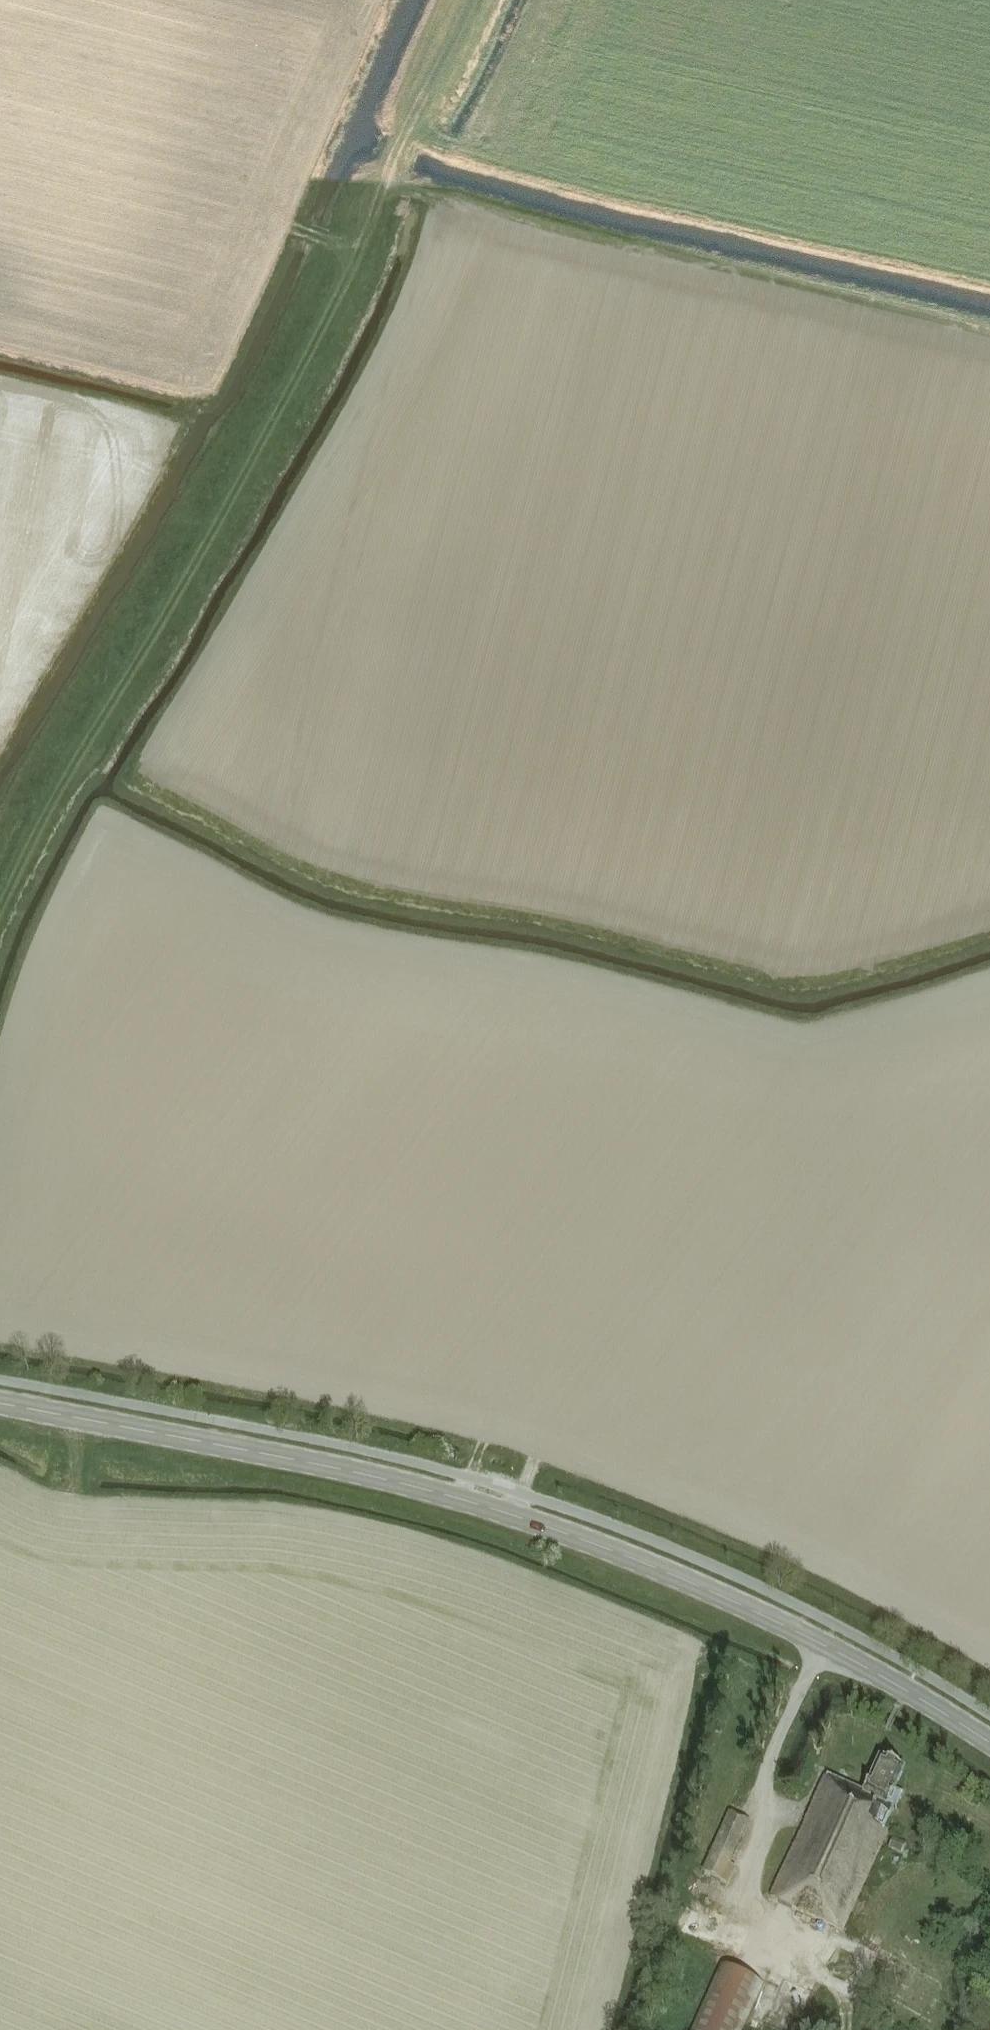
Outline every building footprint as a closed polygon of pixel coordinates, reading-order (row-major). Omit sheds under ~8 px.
[(902,1765),(885,1757),(884,1758),(881,1757),(865,1791),(848,1783),(852,1772),(841,1767),(837,1778),(827,1774),(771,1897),(843,1930),(888,1829),(885,1828),(894,1806),(897,1807),(904,1792),(896,1789),(905,1768),(901,1766),(902,1765)] [(705,1872),(728,1883),(736,1865),(729,1862),(748,1818),(732,1811),(705,1872)] [(764,1982),(720,1962),(689,2029),(742,2029),(764,1982)]
